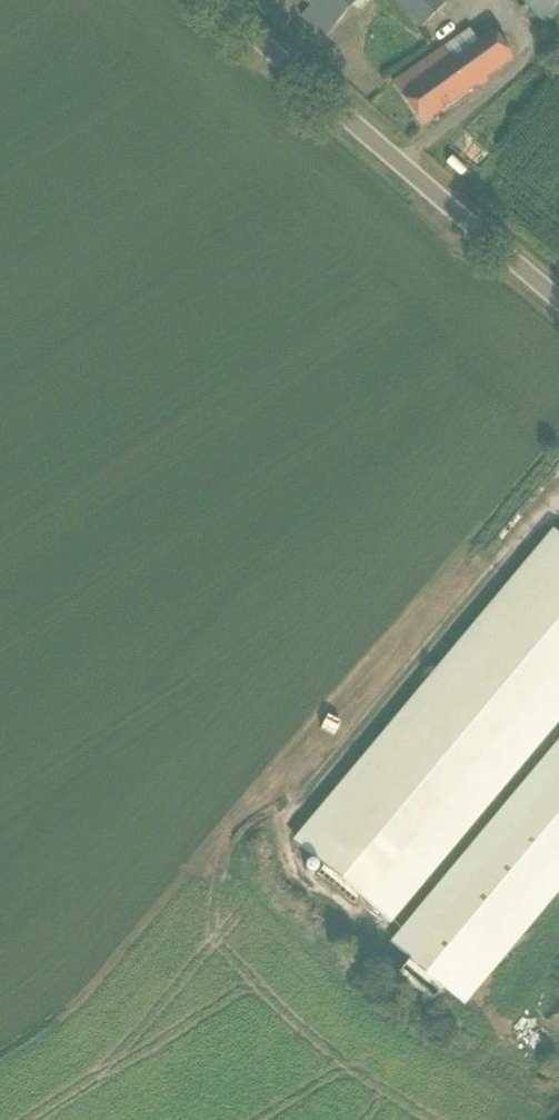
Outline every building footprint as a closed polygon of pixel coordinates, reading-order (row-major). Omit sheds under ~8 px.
[(310,8),(302,19),(325,39),(340,22),(360,0),(301,0),(310,8)] [(447,4),(444,0),(394,0),(422,28),(447,4)] [(542,22),(558,6),(558,0),(521,0),(542,22)] [(422,126),(440,113),(513,62),(494,34),(478,45),(469,31),(393,84),(422,126)] [(554,530),(292,842),(322,867),(314,877),(353,908),(360,899),(391,925),(558,725),(558,533),(554,530)] [(390,942),(465,1006),(558,894),(558,740),(390,942)]
